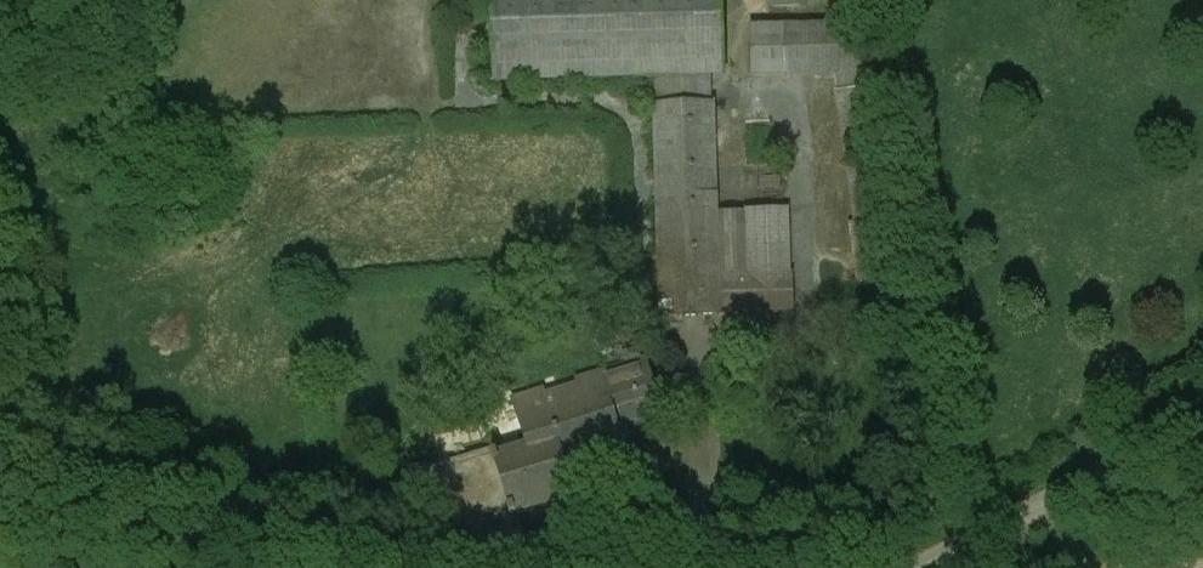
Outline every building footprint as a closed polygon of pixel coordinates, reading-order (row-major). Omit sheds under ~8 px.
[(725,0),(487,0),(491,88),(649,83),(658,322),(724,319),(724,316),(794,314),(790,210),(720,212),(716,83),(728,83),(725,0)] [(772,10),(803,10),(813,0),(761,0),(772,10)] [(867,23),(751,26),(753,78),(835,76),(835,93),(875,87),(867,23)] [(654,403),(646,380),(612,391),(605,371),(510,401),(525,448),(495,457),(514,517),(587,494),(576,461),(599,453),(601,460),(628,451),(616,415),(654,403)] [(527,520),(485,532),(495,567),(540,567),(527,520)]
